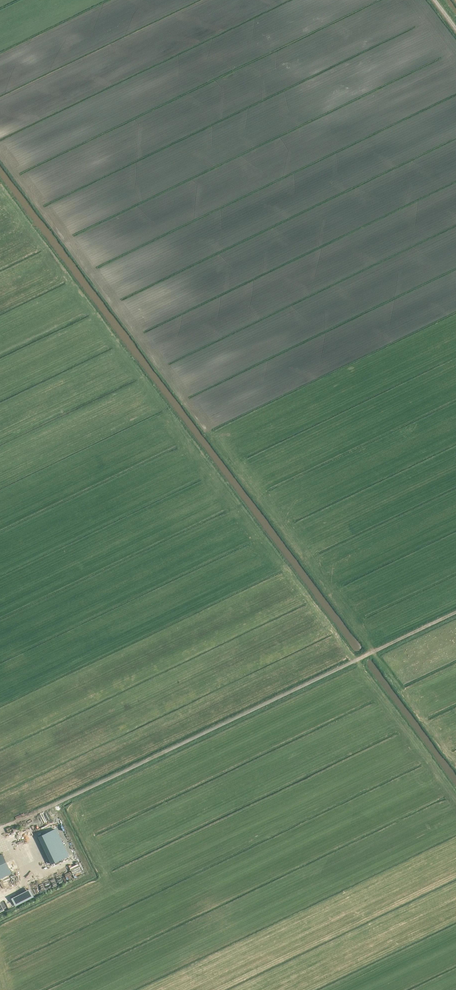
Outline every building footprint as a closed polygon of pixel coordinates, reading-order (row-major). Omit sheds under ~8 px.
[(68,856),(55,829),(39,837),(52,864),(68,856)] [(11,872),(2,854),(0,855),(0,877),(11,872)]
